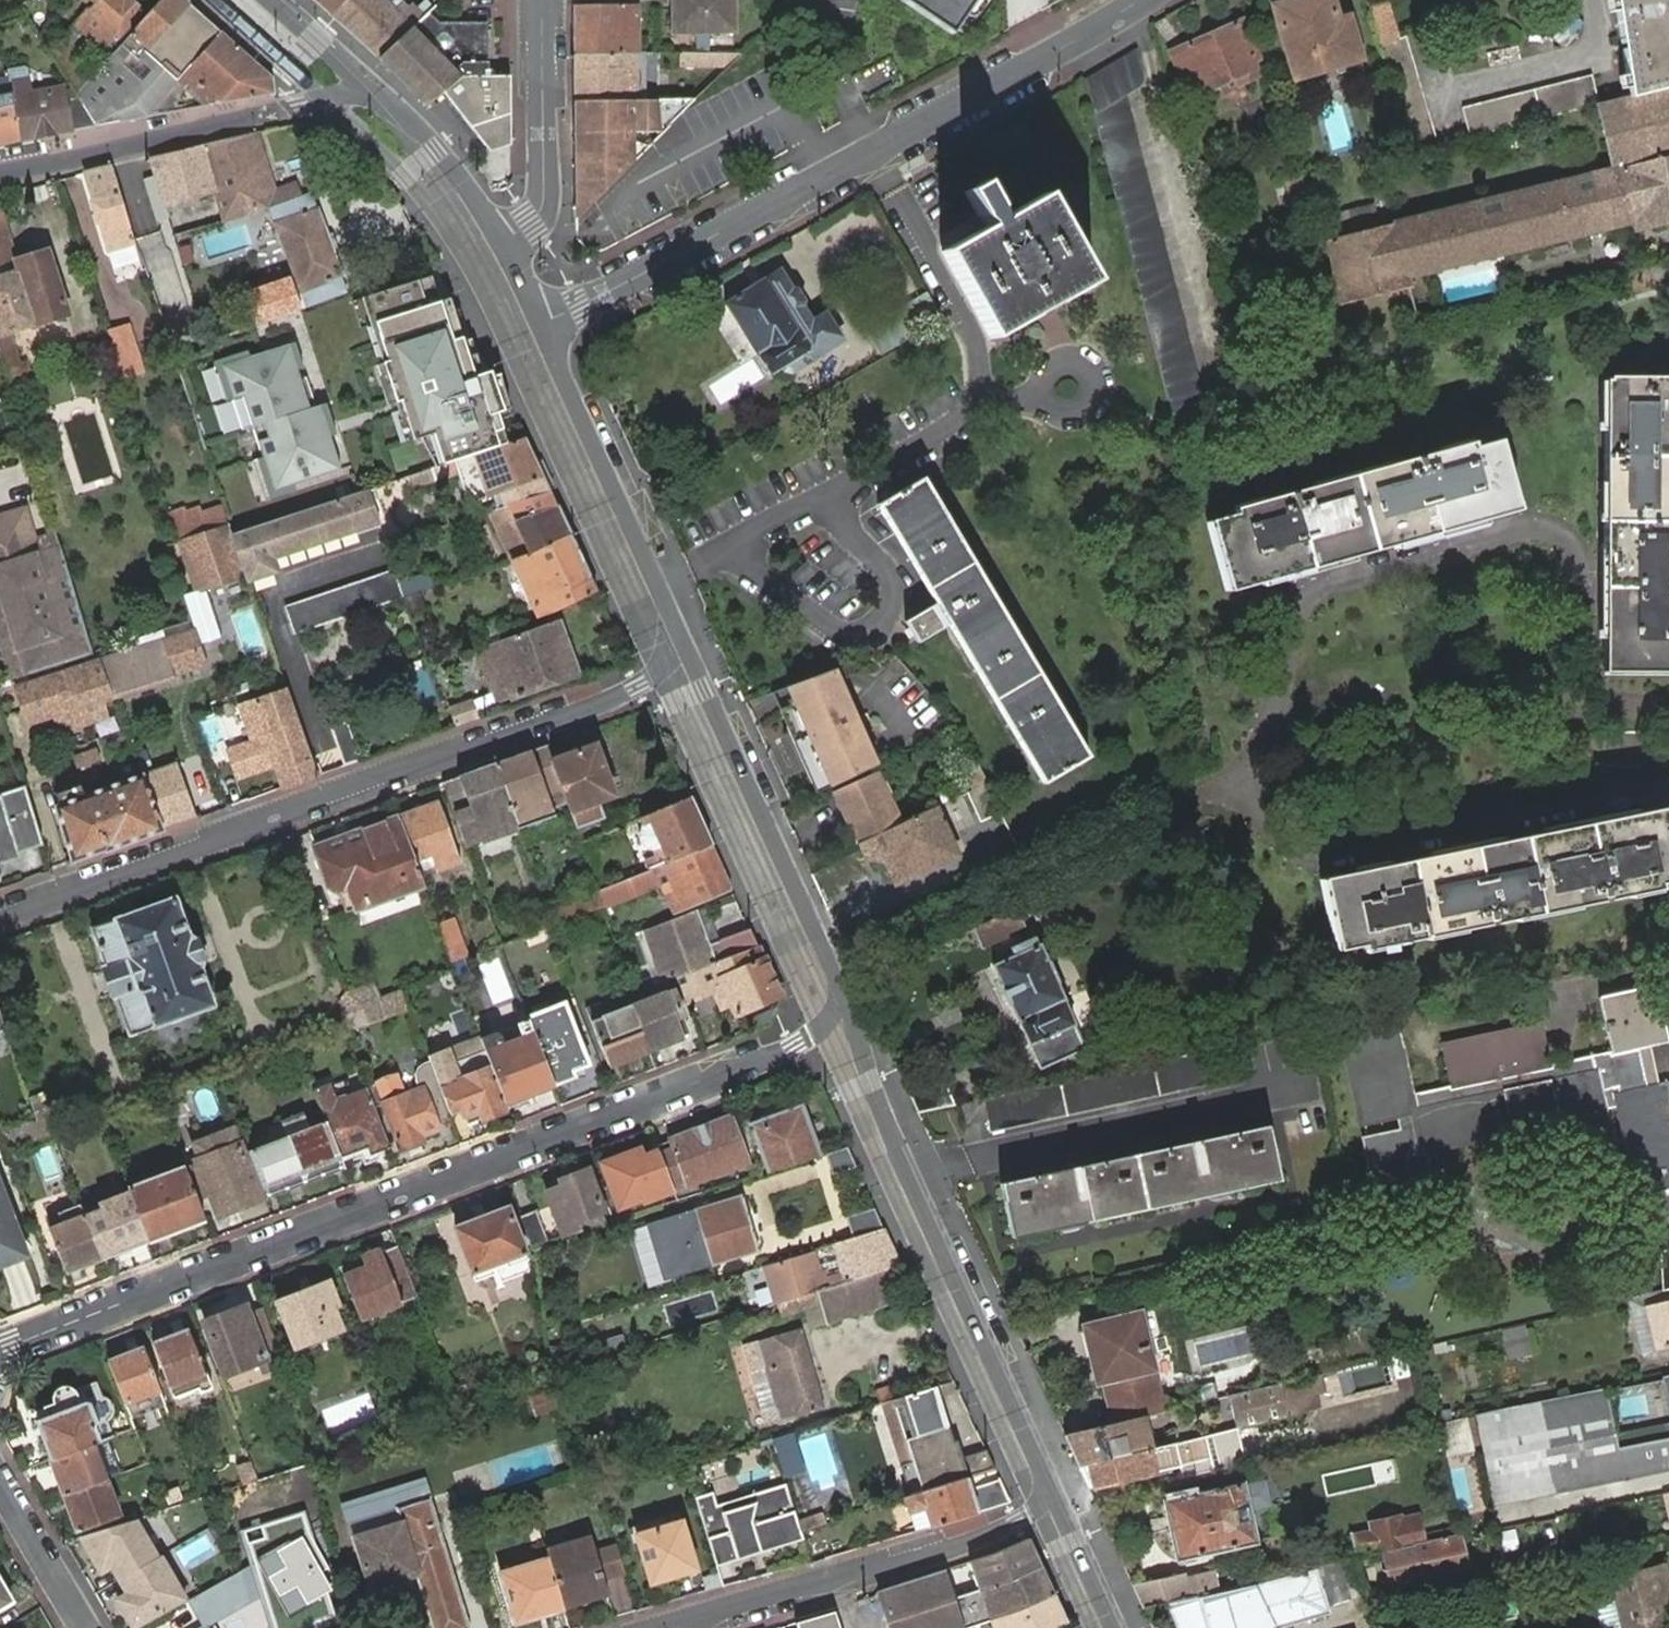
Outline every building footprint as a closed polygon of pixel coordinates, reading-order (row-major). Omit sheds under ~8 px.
[(86,11),(69,31),(96,55),(115,34),(119,37),(142,10),(132,0),(100,0),(88,13),(86,11)] [(186,0),(160,0),(100,68),(90,79),(77,94),(95,124),(143,116),(221,31),(186,0)] [(331,15),(346,0),(314,0),(331,15)] [(331,15),(378,58),(426,15),(417,5),(413,9),(408,3),(399,10),(389,0),(346,0),(331,15)] [(730,0),(670,0),(672,32),(732,29),(730,0)] [(966,30),(984,0),(916,0),(966,30)] [(1339,71),(1361,65),(1349,19),(1338,22),(1332,0),(1300,0),(1277,7),(1298,76),(1337,63),(1339,71)] [(1668,87),(1668,0),(1617,0),(1631,96),(1668,87)] [(1389,3),(1370,7),(1374,21),(1392,16),(1389,3)] [(637,54),(637,13),(637,4),(573,5),(573,54),(637,54)] [(432,10),(426,15),(378,58),(426,105),(445,92),(459,82),(490,78),(490,63),(478,62),(479,56),(490,56),(491,21),(441,20),(432,10)] [(1374,21),(1381,44),(1398,37),(1392,16),(1374,21)] [(1246,21),(1240,24),(1245,39),(1252,36),(1246,21)] [(1245,39),(1240,24),(1172,50),(1190,94),(1206,87),(1214,104),(1244,91),(1241,85),(1261,77),(1252,55),(1258,52),(1252,36),(1245,39)] [(270,75),(221,31),(143,116),(171,110),(181,90),(185,82),(210,104),(273,92),(270,75)] [(1381,44),(1385,58),(1414,149),(1440,143),(1407,33),(1398,37),(1381,44)] [(1144,76),(1137,49),(1087,79),(1174,414),(1204,397),(1127,94),(1140,85),(1142,84),(1143,81),(1144,79),(1144,76)] [(639,53),(637,54),(573,54),(573,101),(631,101),(640,101),(640,92),(646,91),(645,63),(640,63),(639,53)] [(681,66),(731,65),(744,53),(710,54),(680,53),(681,66)] [(90,79),(100,68),(90,59),(80,70),(90,79)] [(26,68),(3,71),(9,90),(19,138),(69,129),(62,97),(61,88),(31,94),(26,68)] [(513,148),(509,75),(491,78),(490,78),(459,82),(445,92),(451,100),(479,139),(491,155),(513,148)] [(1471,135),(1601,103),(1595,75),(1465,107),(1471,135)] [(19,138),(9,90),(6,80),(0,81),(0,142),(19,138)] [(200,105),(210,104),(185,82),(181,90),(200,105)] [(77,94),(72,86),(61,88),(62,97),(77,94)] [(1617,168),(1668,155),(1668,87),(1631,96),(1601,103),(1617,168)] [(95,124),(77,94),(62,97),(69,129),(95,124)] [(574,217),(576,215),(632,160),(632,133),(662,132),(661,101),(640,101),(631,101),(573,101),(574,217)] [(303,291),(309,306),(346,293),(341,279),(344,278),(320,207),(317,208),(312,196),(297,200),(293,190),(277,195),(270,174),(261,177),(255,157),(263,153),(256,132),(200,145),(215,189),(225,221),(270,208),(300,293),(303,291)] [(1577,138),(1556,143),(1563,171),(1585,166),(1577,138)] [(168,206),(215,189),(200,145),(152,157),(158,175),(168,206)] [(261,177),(270,174),(263,153),(255,157),(261,177)] [(1393,222),(1406,279),(1636,226),(1638,232),(1668,225),(1668,155),(1617,168),(1393,222)] [(110,166),(83,172),(107,248),(133,241),(110,166)] [(981,218),(990,226),(999,220),(999,209),(982,181),(966,190),(981,218)] [(999,220),(990,226),(944,252),(992,338),(1093,280),(1046,193),(999,220)] [(12,262),(15,261),(0,211),(0,265),(12,262)] [(1393,222),(1328,238),(1343,303),(1409,289),(1406,279),(1393,222)] [(210,257),(248,244),(241,226),(203,239),(210,257)] [(15,261),(12,262),(0,265),(0,281),(15,331),(64,316),(45,254),(40,253),(15,261)] [(765,276),(726,301),(769,370),(781,362),(785,367),(787,368),(789,368),(803,360),(804,352),(838,331),(826,312),(812,319),(803,303),(805,299),(796,287),(791,288),(780,270),(766,279),(765,276)] [(431,276),(364,297),(373,325),(378,324),(389,361),(384,363),(396,403),(401,402),(413,439),(433,434),(442,464),(507,443),(497,412),(510,408),(498,385),(495,387),(490,371),(474,376),(448,299),(440,301),(431,276)] [(4,369),(5,369),(10,368),(4,349),(1,335),(8,333),(15,331),(0,281),(0,356),(4,369)] [(106,329),(116,359),(121,372),(139,368),(124,324),(106,329)] [(4,349),(11,346),(8,333),(1,335),(4,349)] [(290,344),(223,365),(243,428),(253,425),(264,457),(274,490),(341,469),(321,404),(310,407),(290,344)] [(5,369),(12,390),(29,385),(23,364),(17,365),(11,346),(4,349),(10,368),(5,369)] [(1607,379),(1608,432),(1602,431),(1602,485),(1608,484),(1607,521),(1602,521),(1602,545),(1608,544),(1607,640),(1602,639),(1602,670),(1668,670),(1668,377),(1607,379)] [(549,489),(525,437),(507,443),(442,464),(429,469),(433,479),(460,470),(474,499),(499,491),(504,505),(549,489)] [(1259,504),(1208,516),(1229,591),(1257,583),(1254,573),(1343,549),(1346,560),(1388,548),(1385,538),(1476,513),(1478,523),(1511,515),(1492,442),(1440,456),(1437,447),(1386,462),(1388,471),(1312,491),(1310,483),(1257,496),(1259,504)] [(274,490),(264,457),(252,461),(263,494),(274,490)] [(433,479),(429,469),(409,475),(413,486),(433,479)] [(939,602),(951,622),(1048,783),(1091,757),(925,477),(880,504),(939,602)] [(232,533),(246,573),(248,578),(275,568),(270,554),(378,519),(367,488),(232,533)] [(570,535),(549,489),(504,505),(491,509),(512,557),(570,535)] [(228,523),(180,540),(196,589),(246,573),(232,533),(228,523)] [(55,535),(22,545),(16,524),(0,529),(0,568),(60,550),(55,535)] [(512,557),(539,617),(550,614),(596,591),(570,535),(512,557)] [(60,550),(0,568),(0,594),(25,674),(61,662),(77,657),(91,653),(60,550)] [(296,635),(298,635),(404,597),(400,583),(396,571),(286,611),(296,635)] [(400,583),(404,597),(421,591),(436,585),(432,573),(400,583)] [(404,597),(409,610),(424,604),(421,591),(404,597)] [(14,678),(25,674),(0,594),(0,630),(14,678)] [(919,641),(951,622),(939,602),(907,621),(919,641)] [(203,664),(189,621),(149,634),(151,642),(80,666),(65,672),(18,687),(30,723),(203,664)] [(560,621),(477,651),(491,692),(497,691),(502,702),(578,675),(560,621)] [(61,662),(65,672),(80,666),(77,657),(61,662)] [(835,668),(773,692),(779,705),(819,793),(877,764),(839,677),(835,668)] [(311,776),(281,691),(235,707),(248,741),(220,751),(231,784),(270,771),(276,788),(311,776)] [(472,701),(451,708),(456,725),(477,718),(472,701)] [(332,726),(346,764),(361,759),(347,721),(332,726)] [(552,758),(546,743),(496,762),(517,818),(552,805),(549,795),(564,790),(552,758)] [(564,790),(577,825),(605,814),(599,800),(613,794),(595,744),(552,758),(564,790)] [(108,851),(164,831),(162,827),(194,816),(176,762),(52,806),(70,860),(106,847),(108,851)] [(444,780),(466,840),(481,837),(481,835),(519,823),(517,818),(496,762),(444,780)] [(860,842),(901,822),(877,775),(837,794),(860,842)] [(982,820),(1004,810),(990,780),(968,790),(982,820)] [(1,867),(0,864),(22,856),(21,852),(44,844),(25,784),(0,792),(0,867),(1,867)] [(646,858),(649,867),(710,841),(689,794),(641,814),(643,820),(641,827),(649,844),(655,846),(657,854),(646,858)] [(438,798),(398,813),(399,815),(414,856),(430,850),(436,866),(460,858),(438,798)] [(957,852),(935,805),(901,822),(860,842),(863,849),(866,852),(872,856),(878,858),(884,857),(894,882),(957,852)] [(1324,876),(1340,946),(1380,938),(1382,946),(1415,940),(1413,931),(1460,921),(1462,931),(1514,920),(1512,912),(1575,899),(1576,907),(1628,896),(1627,888),(1668,880),(1668,837),(1662,805),(1633,811),(1635,821),(1542,840),(1540,831),(1495,840),(1498,849),(1430,863),(1428,853),(1382,864),(1384,873),(1354,879),(1352,870),(1324,876)] [(348,908),(423,881),(414,856),(399,815),(318,846),(331,884),(341,888),(348,908)] [(602,892),(607,904),(659,881),(666,902),(671,900),(674,906),(729,884),(710,841),(649,867),(600,887),(602,892)] [(552,911),(556,922),(596,907),(607,904),(602,892),(552,911)] [(176,894),(91,923),(106,964),(103,965),(113,994),(118,992),(131,1030),(214,1001),(201,964),(204,956),(197,934),(190,931),(176,894)] [(646,927),(664,978),(674,975),(708,962),(714,959),(726,955),(756,944),(748,926),(708,942),(695,908),(646,927)] [(1010,910),(969,928),(977,945),(1004,933),(1009,946),(1003,948),(1006,956),(987,966),(994,983),(992,984),(1000,1005),(1002,1003),(1031,1070),(1076,1050),(1047,984),(1048,982),(1040,962),(1038,963),(1030,945),(1029,947),(1025,939),(1015,943),(1010,931),(1018,927),(1010,910)] [(440,926),(453,960),(460,957),(467,955),(454,920),(440,926)] [(714,959),(708,962),(716,985),(712,986),(713,987),(721,1006),(732,1003),(736,1011),(778,994),(756,944),(726,955),(714,959)] [(460,957),(453,960),(456,968),(458,974),(466,971),(460,957)] [(708,962),(674,975),(684,999),(713,987),(712,986),(716,985),(708,962)] [(1663,1015),(1657,982),(1599,997),(1607,1032),(1546,1046),(1536,1001),(1444,1021),(1452,1063),(1407,1073),(1397,1031),(1352,1039),(1387,1213),(1437,1203),(1425,1147),(1516,1126),(1507,1085),(1551,1075),(1560,1116),(1622,1103),(1640,1188),(1668,1182),(1668,1084),(1668,1083),(1662,1085),(1648,1087),(1639,1045),(1653,1042),(1660,1041),(1656,1017),(1663,1015)] [(628,992),(627,990),(596,1003),(609,1037),(619,1033),(628,1056),(649,1049),(632,1004),(628,992)] [(663,992),(632,1004),(649,1049),(671,1041),(661,1016),(671,1012),(663,992)] [(353,1005),(343,1008),(350,1026),(386,1014),(379,995),(353,1005)] [(528,1015),(530,1019),(553,1081),(573,1074),(572,1069),(588,1062),(566,1001),(528,1015)] [(680,1037),(671,1012),(661,1016),(671,1041),(680,1037)] [(1668,1039),(1663,1015),(1656,1017),(1660,1041),(1668,1039)] [(497,1031),(481,1037),(490,1062),(505,1103),(554,1085),(553,1081),(530,1019),(521,1022),(522,1026),(499,1034),(497,1031)] [(441,1064),(433,1067),(450,1110),(462,1106),(464,1113),(477,1109),(480,1115),(502,1107),(486,1064),(490,1062),(481,1037),(479,1032),(435,1047),(441,1064)] [(619,1033),(609,1037),(618,1060),(628,1056),(619,1033)] [(1662,1085),(1653,1042),(1639,1045),(1648,1087),(1662,1085)] [(1231,1044),(1107,1070),(985,1095),(989,1118),(992,1129),(1238,1075),(1231,1044)] [(399,1074),(368,1084),(369,1088),(375,1104),(384,1101),(401,1146),(422,1139),(421,1132),(438,1126),(436,1120),(451,1114),(450,1110),(433,1067),(431,1059),(425,1061),(422,1064),(419,1068),(417,1073),(417,1078),(421,1089),(405,1094),(399,1074)] [(1507,1085),(1516,1126),(1519,1139),(1563,1129),(1560,1116),(1551,1075),(1507,1085)] [(331,1082),(317,1086),(328,1118),(341,1155),(365,1147),(368,1153),(390,1145),(375,1104),(369,1088),(337,1099),(331,1082)] [(64,1131),(48,1087),(30,1093),(39,1115),(26,1120),(33,1142),(56,1134),(64,1131)] [(750,1120),(768,1169),(820,1153),(799,1102),(750,1120)] [(467,1120),(480,1115),(477,1109),(464,1113),(467,1120)] [(674,1186),(678,1197),(703,1189),(700,1179),(748,1160),(730,1113),(671,1135),(672,1136),(658,1141),(674,1186)] [(328,1118),(289,1132),(304,1177),(344,1163),(341,1155),(328,1118)] [(1267,1124),(1002,1182),(1014,1234),(1278,1176),(1267,1124)] [(208,1152),(189,1159),(201,1190),(208,1187),(217,1209),(259,1194),(240,1140),(239,1140),(234,1126),(203,1137),(208,1152)] [(304,1177),(289,1132),(250,1146),(265,1191),(304,1177)] [(184,1144),(189,1159),(208,1152),(203,1137),(184,1144)] [(645,1198),(674,1186),(658,1141),(658,1140),(605,1160),(620,1202),(643,1193),(645,1198)] [(847,1144),(825,1151),(832,1171),(856,1164),(847,1144)] [(204,1216),(185,1164),(166,1170),(164,1165),(151,1169),(153,1175),(131,1183),(132,1189),(148,1237),(204,1216)] [(564,1233),(577,1228),(573,1217),(603,1206),(591,1174),(563,1184),(565,1190),(551,1195),(564,1233)] [(24,1250),(0,1182),(0,1258),(24,1250)] [(86,1212),(102,1253),(148,1237),(132,1189),(104,1199),(106,1204),(86,1212)] [(742,1194),(652,1220),(668,1270),(709,1257),(712,1265),(759,1249),(742,1194)] [(874,1204),(846,1213),(853,1234),(883,1224),(874,1204)] [(509,1205),(456,1224),(473,1269),(507,1257),(509,1262),(527,1256),(509,1205)] [(537,1208),(520,1214),(531,1243),(548,1237),(537,1208)] [(86,1212),(85,1211),(50,1223),(66,1267),(102,1253),(86,1212)] [(853,1234),(831,1241),(836,1256),(816,1262),(811,1246),(762,1262),(773,1300),(778,1298),(871,1269),(900,1260),(883,1224),(853,1234)] [(419,1293),(399,1241),(384,1248),(383,1246),(363,1253),(367,1264),(346,1272),(362,1314),(419,1293)] [(1660,1291),(1668,1288),(1668,1250),(1660,1251),(1660,1291)] [(871,1269),(778,1298),(782,1309),(820,1298),(826,1317),(880,1301),(871,1269)] [(329,1279),(279,1298),(297,1342),(341,1326),(334,1303),(337,1302),(329,1279)] [(1654,1345),(1668,1342),(1668,1288),(1660,1291),(1643,1295),(1654,1345)] [(711,1293),(668,1301),(671,1320),(714,1312),(711,1293)] [(1643,1295),(1630,1298),(1642,1347),(1654,1345),(1643,1295)] [(246,1305),(208,1320),(227,1368),(258,1356),(263,1367),(280,1361),(261,1309),(250,1313),(246,1305)] [(1099,1378),(1105,1398),(1126,1392),(1146,1385),(1141,1368),(1151,1365),(1133,1306),(1083,1321),(1093,1355),(1086,1357),(1094,1380),(1099,1378)] [(1093,1355),(1083,1321),(1076,1323),(1086,1357),(1093,1355)] [(1505,1328),(1509,1357),(1540,1352),(1536,1323),(1505,1328)] [(777,1405),(763,1410),(767,1422),(822,1404),(797,1325),(741,1343),(749,1368),(764,1365),(777,1405)] [(189,1327),(155,1339),(174,1392),(200,1383),(201,1388),(214,1383),(208,1366),(204,1367),(189,1327)] [(142,1343),(108,1356),(125,1398),(159,1386),(142,1343)] [(749,1368),(763,1410),(777,1405),(764,1365),(749,1368)] [(1148,1392),(1158,1389),(1151,1365),(1141,1368),(1146,1385),(1126,1392),(1105,1398),(1113,1421),(1129,1417),(1125,1401),(1148,1392)] [(1577,1484),(1668,1467),(1668,1376),(1626,1383),(1577,1391),(1558,1395),(1559,1398),(1577,1484)] [(94,1439),(101,1436),(96,1420),(99,1416),(92,1397),(84,1400),(78,1385),(75,1381),(70,1379),(66,1378),(62,1380),(58,1382),(56,1384),(54,1387),(52,1392),(52,1397),(53,1398),(43,1402),(46,1413),(37,1417),(52,1455),(94,1439)] [(1287,1413),(1280,1381),(1233,1392),(1240,1424),(1245,1423),(1250,1421),(1259,1420),(1287,1413)] [(941,1411),(931,1385),(890,1398),(911,1458),(898,1462),(908,1493),(968,1475),(994,1466),(985,1448),(964,1455),(957,1436),(954,1438),(945,1410),(941,1411)] [(564,1405),(558,1386),(533,1394),(539,1413),(564,1405)] [(1139,1415),(1164,1409),(1158,1389),(1148,1392),(1125,1401),(1129,1417),(1139,1415)] [(539,1413),(533,1394),(514,1400),(520,1419),(539,1413)] [(1558,1395),(1476,1411),(1477,1414),(1494,1501),(1577,1484),(1559,1398),(1558,1395)] [(911,1458),(890,1398),(877,1402),(898,1462),(911,1458)] [(1435,1420),(1433,1420),(1442,1458),(1471,1451),(1462,1414),(1435,1420)] [(1148,1445),(1139,1415),(1129,1417),(1113,1421),(1065,1433),(1078,1462),(1148,1445)] [(1175,1439),(1078,1462),(1088,1485),(1196,1459),(1195,1455),(1231,1447),(1229,1438),(1252,1432),(1250,1421),(1245,1423),(1240,1424),(1202,1433),(1175,1439)] [(1252,1432),(1229,1438),(1231,1447),(1255,1442),(1252,1432)] [(107,1476),(94,1439),(52,1455),(65,1491),(107,1476)] [(972,1486),(968,1475),(908,1493),(905,1494),(910,1510),(915,1529),(931,1524),(1010,1502),(999,1479),(972,1486)] [(120,1514),(107,1476),(65,1491),(79,1528),(120,1514)] [(404,1531),(397,1504),(429,1495),(424,1480),(345,1505),(358,1544),(404,1531)] [(799,1528),(785,1482),(716,1503),(712,1488),(694,1494),(715,1557),(759,1543),(761,1550),(802,1538),(799,1528)] [(1239,1482),(1161,1501),(1175,1559),(1252,1541),(1239,1482)] [(397,1504),(404,1531),(358,1544),(370,1585),(417,1572),(435,1627),(469,1627),(471,1627),(429,1495),(397,1504)] [(76,1538),(98,1576),(109,1571),(124,1594),(112,1599),(129,1627),(139,1627),(188,1600),(161,1555),(158,1557),(136,1518),(76,1538)] [(680,1519),(637,1532),(651,1579),(695,1565),(680,1519)] [(1354,1557),(1357,1557),(1385,1550),(1422,1542),(1417,1519),(1399,1522),(1398,1520),(1371,1527),(1371,1529),(1349,1535),(1354,1557)] [(611,1591),(604,1569),(598,1549),(593,1532),(546,1546),(549,1555),(562,1598),(587,1590),(589,1597),(611,1591)] [(1465,1572),(1456,1533),(1422,1542),(1385,1550),(1394,1588),(1465,1572)] [(309,1534),(278,1544),(287,1581),(267,1586),(266,1582),(240,1589),(252,1627),(336,1627),(309,1534)] [(986,1556),(967,1562),(978,1592),(999,1584),(1039,1567),(1026,1539),(986,1556)] [(622,1563),(616,1542),(598,1549),(604,1569),(622,1563)] [(717,1563),(761,1550),(759,1543),(715,1557),(717,1563)] [(516,1619),(564,1605),(562,1598),(549,1555),(501,1570),(516,1619)] [(1332,1608),(1358,1602),(1347,1559),(1322,1565),(1332,1608)] [(1604,1578),(1617,1627),(1668,1627),(1668,1596),(1661,1565),(1604,1578)] [(1162,1602),(1173,1627),(1238,1627),(1243,1627),(1271,1621),(1325,1609),(1315,1566),(1260,1580),(1256,1581),(1237,1585),(1162,1602)] [(1022,1608),(1052,1595),(1039,1567),(999,1584),(978,1592),(982,1592),(993,1618),(1022,1608)] [(951,1601),(941,1570),(876,1591),(889,1627),(960,1627),(951,1601)] [(1183,1573),(1132,1586),(1141,1607),(1162,1602),(1237,1585),(1234,1575),(1215,1579),(1212,1571),(1185,1577),(1183,1573)] [(10,1598),(0,1580),(0,1603),(10,1598)] [(562,1598),(564,1605),(589,1597),(587,1590),(562,1598)] [(996,1627),(1050,1627),(1064,1622),(1052,1595),(1022,1608),(993,1618),(961,1627),(990,1627),(995,1626),(996,1627)] [(814,1614),(819,1627),(837,1627),(830,1609),(814,1614)] [(1327,1617),(1325,1609),(1271,1621),(1243,1627),(1244,1627),(1280,1627),(1327,1617)] [(814,1614),(791,1621),(794,1627),(819,1627),(814,1614)]
